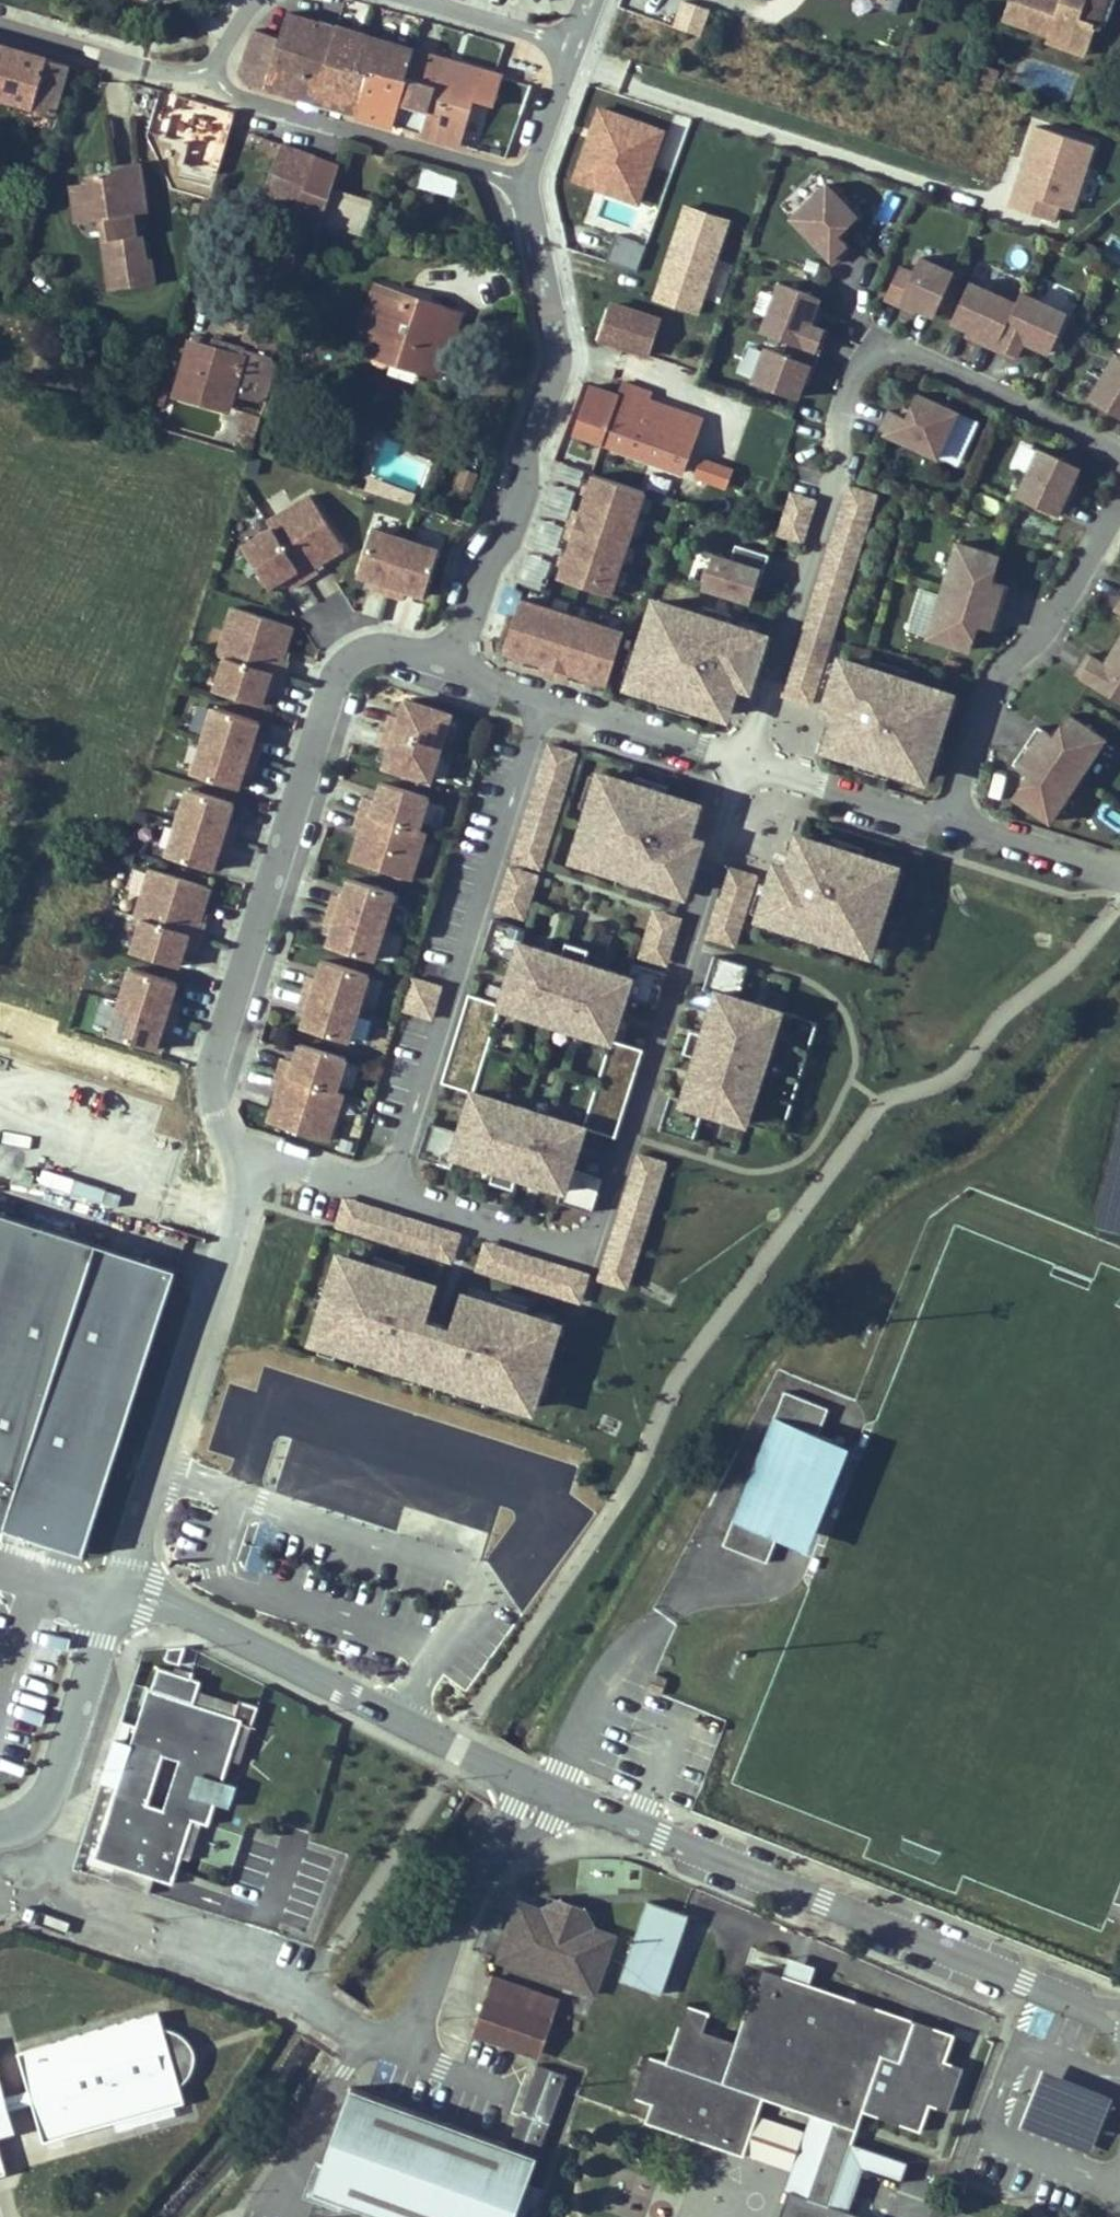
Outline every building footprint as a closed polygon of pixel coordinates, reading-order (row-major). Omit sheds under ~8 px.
[(702,31),(709,2),(702,0),(678,0),(672,23),(702,31)] [(896,8),(899,0),(869,0),(896,8)] [(1003,20),(1050,37),(1089,51),(1094,37),(1103,40),(1106,30),(1098,27),(1090,25),(1098,0),(1011,0),(1003,20)] [(1098,27),(1108,0),(1098,0),(1090,25),(1098,27)] [(311,58),(320,22),(287,12),(280,41),(267,88),(301,98),(311,58)] [(311,58),(326,62),(337,27),(320,22),(311,58)] [(356,70),(366,36),(337,27),(326,62),(356,70)] [(406,77),(414,50),(407,48),(411,32),(394,27),(389,43),(366,36),(356,70),(367,73),(368,70),(405,80),(406,77)] [(267,88),(280,41),(255,28),(240,73),(245,81),(267,88)] [(1047,48),(1085,62),(1089,51),(1050,37),(1047,48)] [(74,60),(0,39),(0,97),(58,114),(74,60)] [(461,132),(471,99),(481,102),(485,103),(495,74),(448,60),(452,47),(439,43),(435,56),(414,50),(406,77),(435,86),(421,133),(458,144),(461,132)] [(357,114),(367,73),(356,70),(326,62),(311,58),(301,98),(357,114)] [(421,133),(435,86),(406,77),(405,80),(368,70),(367,73),(357,114),(421,133)] [(522,115),(532,85),(495,74),(485,103),(522,115)] [(188,146),(200,104),(163,93),(150,135),(188,146)] [(472,135),(481,102),(471,99),(461,132),(472,135)] [(570,178),(640,202),(667,123),(597,99),(570,178)] [(216,175),(235,114),(200,104),(188,146),(182,165),(216,175)] [(1007,201),(1055,217),(1060,202),(1073,206),(1095,138),(1034,118),(1007,201)] [(300,198),(315,155),(281,143),(261,198),(286,207),(290,194),(300,198)] [(336,188),(344,165),(315,155),(300,198),(295,211),(324,221),(325,218),(336,188)] [(153,283),(150,258),(144,259),(140,232),(135,233),(132,215),(138,214),(146,213),(139,162),(112,166),(112,171),(88,175),(89,182),(84,182),(89,221),(100,219),(106,219),(108,238),(103,238),(110,289),(153,283)] [(415,185),(454,192),(457,173),(419,166),(415,185)] [(89,221),(84,182),(71,184),(77,223),(89,221)] [(837,234),(857,215),(827,184),(791,218),(834,263),(850,248),(837,234)] [(363,231),(373,202),(336,188),(325,218),(363,231)] [(295,211),(300,198),(290,194),(286,207),(295,211)] [(700,312),(730,211),(681,197),(652,298),(700,312)] [(203,214),(205,204),(195,202),(193,212),(203,214)] [(324,221),(295,211),(292,220),(321,230),(324,221)] [(108,238),(106,219),(100,219),(103,238),(108,238)] [(614,230),(605,258),(636,268),(645,240),(614,230)] [(933,315),(953,271),(921,257),(914,273),(899,266),(885,298),(900,305),(902,301),(933,315)] [(995,349),(1016,302),(971,282),(953,322),(982,336),(980,342),(995,349)] [(810,324),(819,299),(779,284),(762,330),(787,340),(820,352),(828,331),(810,324)] [(443,379),(463,315),(376,287),(363,328),(381,333),(396,338),(389,361),(443,379)] [(1048,352),(1066,312),(1021,292),(1016,302),(995,349),(1015,358),(1023,341),(1048,352)] [(659,323),(613,308),(602,342),(648,358),(659,323)] [(277,347),(282,330),(251,321),(243,347),(273,355),(276,346),(277,347)] [(389,361),(396,338),(381,333),(373,356),(389,361)] [(268,396),(278,366),(273,355),(243,347),(214,339),(211,347),(191,341),(176,393),(229,408),(233,394),(258,401),(268,396)] [(804,380),(810,366),(814,368),(820,352),(787,340),(782,355),(765,348),(753,381),(798,397),(804,380)] [(177,372),(183,348),(169,344),(162,368),(177,372)] [(1115,354),(1090,397),(1119,415),(1119,357),(1115,354)] [(809,382),(814,368),(810,366),(804,380),(809,382)] [(621,396),(595,387),(576,437),(687,477),(706,423),(640,399),(644,388),(627,382),(621,396)] [(162,404),(166,390),(155,387),(151,401),(162,404)] [(937,457),(958,412),(918,393),(907,418),(890,410),(880,431),(937,457)] [(255,437),(261,416),(245,411),(239,432),(255,437)] [(1066,497),(1079,467),(1038,449),(1018,494),(1065,516),(1072,500),(1066,497)] [(554,477),(578,481),(582,464),(557,459),(554,477)] [(733,471),(707,462),(701,480),(726,489),(733,471)] [(614,597),(647,493),(593,477),(560,580),(614,597)] [(549,484),(550,511),(569,510),(568,483),(549,484)] [(815,711),(882,498),(850,488),(783,701),(815,711)] [(820,502),(792,494),(779,540),(807,548),(820,502)] [(309,496),(267,522),(271,528),(303,580),(317,571),(314,566),(321,562),(342,549),(309,496)] [(271,528),(241,547),(267,588),(276,583),(283,578),(289,588),(303,580),(271,528)] [(408,541),(374,530),(359,576),(369,580),(377,582),(374,590),(390,595),(408,541)] [(441,551),(408,541),(390,595),(406,600),(409,592),(417,595),(426,598),(441,551)] [(999,556),(955,543),(925,641),(969,654),(977,629),(995,635),(1008,589),(991,584),(999,556)] [(733,564),(765,574),(769,559),(737,549),(733,564)] [(705,595),(754,610),(765,574),(733,564),(717,559),(705,595)] [(321,562),(314,566),(317,571),(324,567),(321,562)] [(283,578),(276,583),(282,592),(289,588),(283,578)] [(377,582),(369,580),(367,588),(374,590),(377,582)] [(417,595),(409,592),(406,600),(414,603),(417,595)] [(621,629),(520,600),(504,654),(605,683),(621,629)] [(1111,619),(1119,624),(1119,602),(1111,619)] [(756,703),(774,645),(655,607),(626,696),(733,731),(744,699),(756,703)] [(234,608),(219,656),(226,658),(284,676),(289,660),(283,659),(286,651),(293,627),(234,608)] [(1106,664),(1090,655),(1076,681),(1119,706),(1119,640),(1106,664)] [(226,658),(216,691),(262,706),(265,696),(268,688),(279,691),(284,676),(226,658)] [(931,796),(962,703),(844,664),(828,715),(840,719),(826,761),(931,796)] [(268,688),(265,696),(276,699),(279,691),(268,688)] [(443,754),(454,720),(407,706),(404,715),(402,723),(393,721),(388,736),(443,754)] [(213,709),(202,742),(257,759),(262,743),(253,741),(256,733),(259,723),(213,709)] [(402,723),(404,715),(396,713),(393,721),(402,723)] [(1051,825),(1107,741),(1066,714),(1051,735),(1041,729),(1014,769),(1025,776),(1010,799),(1051,825)] [(256,733),(253,741),(262,743),(264,735),(256,733)] [(432,787),(443,754),(388,736),(383,752),(392,755),(389,763),(386,773),(432,787)] [(202,742),(192,775),(238,790),(241,780),(243,772),(252,775),(257,759),(202,742)] [(580,756),(550,747),(514,864),(544,873),(580,756)] [(389,763),(392,755),(383,752),(381,760),(389,763)] [(243,772),(241,780),(249,783),(252,775),(243,772)] [(573,870),(691,908),(709,849),(696,844),(706,812),(602,779),(573,870)] [(420,833),(430,800),(384,785),(381,795),(378,803),(367,799),(362,814),(420,833)] [(187,791),(176,825),(231,842),(236,826),(228,823),(230,815),(233,806),(187,791)] [(378,803),(381,795),(369,791),(367,799),(378,803)] [(412,882),(427,835),(420,833),(362,814),(357,830),(362,832),(360,840),(352,863),(412,882)] [(230,815),(228,823),(236,826),(238,818),(230,815)] [(176,825),(166,858),(212,873),(215,863),(218,855),(226,858),(231,842),(176,825)] [(877,969),(906,874),(799,842),(789,874),(777,870),(758,933),(877,969)] [(218,855),(215,863),(223,865),(226,858),(218,855)] [(738,952),(762,877),(730,867),(706,942),(738,952)] [(543,879),(512,869),(498,915),(529,924),(543,879)] [(150,874),(135,922),(142,924),(200,942),(205,926),(199,924),(202,916),(209,892),(150,874)] [(387,929),(397,896),(351,881),(348,891),(345,899),(337,896),(332,912),(387,929)] [(345,899),(348,891),(340,889),(337,896),(345,899)] [(669,971),(685,920),(656,911),(640,962),(669,971)] [(376,963),(387,929),(332,912),(327,928),(335,931),(333,938),(330,948),(376,963)] [(142,924),(132,957),(178,971),(181,961),(184,953),(195,957),(200,942),(142,924)] [(614,1045),(626,1004),(657,1014),(667,980),(634,970),(630,982),(586,969),(590,956),(567,950),(564,961),(524,949),(528,936),(494,926),(484,960),(515,969),(502,1010),(500,1017),(502,1017),(612,1051),(614,1045)] [(333,938),(335,931),(327,928),(325,936),(333,938)] [(184,953),(181,961),(193,965),(195,957),(184,953)] [(360,1011),(371,978),(325,963),(322,973),(319,981),(311,978),(306,994),(360,1011)] [(319,981),(322,973),(313,971),(311,978),(319,981)] [(128,972),(118,1005),(172,1022),(177,1007),(169,1004),(171,996),(174,986),(128,972)] [(444,990),(414,981),(405,1013),(434,1022),(444,990)] [(80,1012),(107,1017),(110,999),(82,994),(80,1012)] [(350,1045),(360,1011),(306,994),(301,1010),(309,1013),(307,1021),(304,1030),(350,1045)] [(171,996),(169,1004),(177,1007),(180,999),(171,996)] [(754,1139),(791,1020),(721,998),(683,1116),(754,1139)] [(502,1017),(500,1017),(502,1010),(469,1000),(442,1085),(477,1096),(502,1017)] [(118,1005),(107,1039),(153,1053),(156,1043),(159,1036),(167,1038),(172,1022),(118,1005)] [(307,1021),(309,1013),(301,1010),(298,1018),(307,1021)] [(159,1036),(156,1043),(165,1046),(167,1038),(159,1036)] [(618,1139),(644,1054),(614,1045),(612,1051),(587,1130),(591,1131),(618,1139)] [(336,1094),(347,1061),(300,1046),(297,1056),(295,1064),(284,1060),(279,1075),(336,1094)] [(295,1064),(297,1056),(286,1052),(284,1060),(295,1064)] [(328,1143),(344,1096),(336,1094),(279,1075),(274,1091),(279,1093),(276,1101),(269,1124),(328,1143)] [(577,1174),(591,1131),(587,1130),(477,1096),(464,1138),(434,1129),(424,1163),(597,1216),(607,1183),(577,1174)] [(672,1165),(639,1155),(598,1284),(631,1294),(672,1165)] [(466,1237),(346,1199),(336,1231),(456,1269),(466,1237)] [(0,1219),(0,1536),(85,1564),(182,1277),(0,1219)] [(595,1276),(487,1242),(476,1275),(585,1309),(595,1276)] [(342,1261),(312,1355),(539,1426),(568,1333),(467,1301),(455,1339),(433,1332),(445,1293),(342,1261)] [(827,1405),(782,1388),(721,1544),(767,1561),(777,1536),(803,1547),(843,1443),(816,1433),(827,1405)] [(201,1680),(203,1675),(176,1666),(174,1672),(201,1680)] [(208,1824),(216,1801),(225,1803),(230,1785),(222,1782),(229,1759),(241,1723),(252,1726),(258,1707),(239,1701),(238,1704),(234,1716),(194,1703),(198,1691),(201,1680),(174,1672),(159,1667),(151,1689),(149,1688),(131,1744),(120,1775),(104,1770),(101,1782),(117,1787),(94,1858),(115,1865),(155,1878),(172,1884),(181,1857),(193,1820),(202,1822),(208,1824)] [(234,1716),(238,1704),(198,1691),(194,1703),(234,1716)] [(240,1762),(252,1726),(241,1723),(229,1759),(240,1762)] [(120,1775),(131,1744),(115,1739),(104,1770),(120,1775)] [(190,1859),(202,1822),(193,1820),(181,1857),(190,1859)] [(155,1878),(115,1865),(110,1882),(149,1895),(155,1878)] [(599,1924),(590,1900),(564,1891),(541,1903),(562,1910),(563,1913),(576,1917),(578,1916),(599,1924)] [(597,1989),(618,1931),(599,1924),(578,1916),(576,1917),(563,1913),(562,1910),(541,1903),(522,1896),(501,1955),(597,1989)] [(689,1912),(649,1898),(621,1979),(660,1993),(689,1912)] [(946,2106),(961,2064),(943,2058),(952,2032),(761,1966),(736,2040),(701,2028),(707,2009),(686,2002),(667,2059),(648,2053),(634,2093),(653,2099),(646,2117),(741,2150),(761,2093),(812,2111),(854,2125),(861,2106),(919,2126),(928,2100),(946,2106)] [(540,2053),(559,1996),(491,1973),(472,2030),(540,2053)] [(161,2015),(20,2055),(45,2143),(183,2105),(179,2091),(187,2083),(192,2075),(193,2065),(192,2054),(191,2053),(186,2045),(178,2039),(168,2036),(165,2036),(161,2015)] [(510,2141),(536,2150),(564,2071),(538,2062),(510,2141)] [(11,2121),(0,2083),(0,2124),(11,2121)] [(536,2150),(510,2141),(353,2085),(315,2192),(384,2216),(536,2216),(546,2187),(525,2180),(536,2150)] [(841,2162),(849,2139),(849,2140),(854,2125),(812,2111),(786,2188),(788,2189),(814,2198),(821,2178),(814,2175),(821,2155),(841,2162)] [(15,2137),(11,2121),(0,2124),(0,2141),(15,2137)] [(847,2209),(861,2166),(900,2179),(907,2159),(849,2140),(849,2139),(841,2162),(821,2155),(814,2175),(821,2178),(814,2198),(788,2189),(778,2216),(871,2216),(847,2209)] [(10,2180),(0,2144),(0,2182),(10,2180)]
